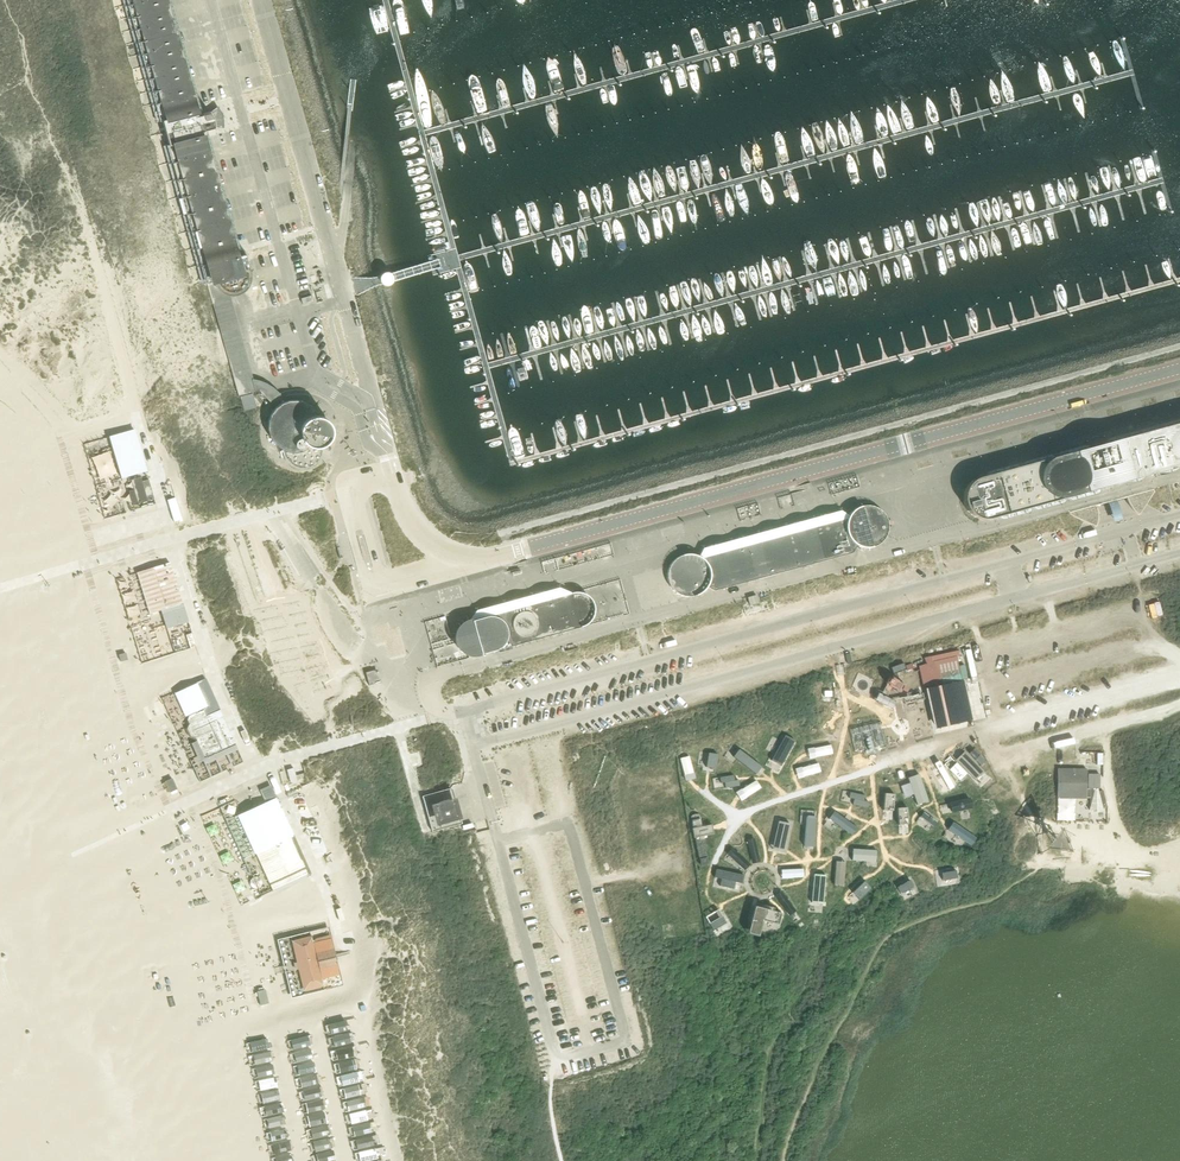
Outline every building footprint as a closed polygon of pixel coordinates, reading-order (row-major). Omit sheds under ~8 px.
[(242,252),(230,256),(197,136),(196,136),(195,132),(214,127),(214,126),(221,126),(221,120),(219,113),(216,107),(210,112),(210,111),(191,116),(190,112),(189,110),(159,0),(127,0),(160,119),(160,120),(160,121),(163,120),(169,143),(167,144),(167,145),(168,145),(206,282),(207,282),(208,286),(215,284),(216,285),(217,287),(219,288),(220,290),(222,291),(223,292),(224,292),(226,293),(228,293),(230,294),(233,294),(235,293),(237,293),(239,292),(241,291),(242,290),(243,289),(244,288),(246,286),(247,284),(248,282),(249,281),(249,280),(249,279),(250,278),(250,277),(250,275),(250,274),(250,273),(250,271),(249,269),(244,252),(242,252)] [(792,163),(786,140),(774,143),(777,152),(780,163),(783,165),(792,163)] [(1024,247),(1017,223),(1011,225),(1010,231),(1015,249),(1024,247)] [(906,279),(916,277),(909,253),(902,255),(901,260),(906,279)] [(216,285),(215,284),(208,286),(239,395),(256,391),(252,379),(228,293),(226,293),(224,292),(223,292),(222,291),(220,290),(219,288),(217,287),(216,285)] [(568,314),(558,317),(565,341),(572,339),(573,333),(568,314)] [(551,377),(560,374),(555,355),(552,351),(544,353),(551,377)] [(259,390),(269,400),(275,407),(273,409),(272,411),(271,412),(270,414),(270,415),(269,417),(269,418),(268,420),(268,421),(268,423),(268,424),(268,426),(268,427),(268,429),(268,430),(269,432),(269,433),(269,435),(271,438),(272,439),(272,440),(273,442),(274,443),(275,444),(277,446),(280,447),(282,448),(282,450),(283,452),(283,455),(284,456),(284,457),(285,458),(285,459),(287,461),(288,462),(289,463),(289,464),(291,466),(292,466),(293,467),(294,468),(296,468),(298,469),(303,469),(305,469),(307,469),(308,469),(309,468),(312,467),(314,466),(315,465),(317,464),(319,462),(320,460),(322,458),(323,456),(323,453),(324,452),(324,451),(324,444),(325,443),(327,442),(328,441),(329,440),(329,439),(330,437),(331,435),(331,434),(332,433),(332,431),(332,430),(332,429),(332,427),(331,425),(331,423),(330,421),(329,420),(327,418),(326,417),(324,416),(322,415),(320,414),(317,414),(316,412),(315,409),(314,408),(313,407),(311,406),(309,404),(308,403),(307,402),(305,402),(304,401),(302,400),(300,400),(297,399),(294,399),(291,399),(288,400),(285,400),(284,401),(278,393),(272,388),(266,384),(259,381),(252,379),(256,391),(259,390)] [(244,411),(256,408),(253,393),(240,396),(244,411)] [(1128,500),(1128,502),(1129,503),(1129,504),(1130,506),(1131,507),(1131,508),(1132,509),(1133,510),(1135,512),(1136,513),(1139,515),(1155,492),(1154,489),(1122,497),(1118,482),(1179,466),(1179,426),(1175,428),(1175,427),(1174,427),(1174,428),(1158,432),(1157,432),(1157,433),(1141,437),(1141,436),(1139,437),(1140,437),(1124,442),(1123,441),(1122,441),(1122,442),(1107,446),(1106,445),(1097,448),(1088,450),(1088,451),(1072,456),(1072,455),(1071,456),(1055,461),(1055,460),(1054,460),(1054,461),(1038,465),(1036,465),(1036,466),(1020,470),(1019,470),(1003,475),(1003,474),(1002,475),(987,479),(986,476),(984,476),(983,476),(982,476),(979,477),(976,478),(974,479),(973,480),(971,482),(970,483),(969,484),(968,485),(967,486),(966,487),(965,490),(965,491),(964,492),(964,495),(964,496),(963,498),(964,500),(964,502),(964,504),(965,506),(966,508),(966,509),(967,511),(968,512),(970,514),(972,515),(974,517),(976,518),(978,518),(979,519),(982,519),(985,519),(987,519),(988,519),(990,519),(991,519),(993,518),(996,517),(997,517),(997,516),(1097,488),(1101,503),(1069,512),(1070,515),(1095,527),(1097,524),(1097,523),(1097,522),(1098,521),(1098,519),(1098,518),(1098,517),(1098,515),(1098,512),(1098,511),(1097,509),(1096,505),(1104,503),(1103,502),(1111,500),(1119,498),(1119,499),(1127,497),(1128,500)] [(134,430),(109,437),(121,478),(146,470),(134,430)] [(89,463),(90,469),(104,465),(102,459),(89,463)] [(149,483),(148,480),(141,482),(140,478),(131,480),(134,490),(129,492),(133,505),(147,501),(145,496),(152,494),(149,483)] [(884,514),(883,512),(882,511),(881,510),(879,509),(876,507),(874,506),(872,506),(871,506),(870,505),(868,505),(867,505),(866,505),(863,506),(862,506),(859,507),(857,508),(855,508),(853,510),(852,511),(851,513),(850,514),(849,515),(848,517),(843,518),(853,553),(857,545),(859,547),(860,547),(863,548),(864,548),(867,548),(868,548),(869,548),(872,547),(873,547),(875,546),(878,545),(880,544),(881,543),(883,541),(884,540),(884,539),(886,537),(886,535),(887,533),(888,532),(888,530),(888,529),(888,528),(888,526),(888,524),(888,523),(888,521),(887,519),(886,518),(886,516),(885,515),(884,514)] [(176,511),(169,513),(173,525),(180,523),(176,511)] [(853,553),(843,518),(815,526),(825,560),(853,553)] [(811,564),(825,560),(815,526),(802,530),(811,564)] [(797,568),(811,564),(802,530),(788,533),(797,568)] [(769,575),(797,568),(788,533),(760,541),(769,575)] [(756,579),(769,575),(760,541),(746,545),(756,579)] [(714,591),(756,579),(746,545),(704,556),(714,591)] [(704,556),(700,558),(698,557),(697,556),(695,555),(692,554),(690,554),(688,554),(687,554),(685,554),(682,555),(679,556),(678,557),(676,558),(674,560),(672,562),(671,564),(670,565),(669,566),(669,567),(668,569),(668,570),(667,571),(667,574),(667,575),(667,576),(667,578),(667,579),(668,580),(668,582),(668,583),(669,585),(670,586),(671,588),(673,590),(675,592),(676,593),(678,594),(679,595),(681,595),(683,596),(686,597),(687,597),(690,597),(692,597),(694,596),(696,596),(697,595),(698,595),(700,593),(701,593),(702,591),(704,590),(705,588),(706,587),(714,591),(704,556)] [(182,603),(169,563),(137,572),(149,613),(182,603)] [(573,629),(580,627),(581,627),(583,626),(585,625),(587,624),(589,622),(590,621),(591,620),(592,618),(593,616),(593,615),(593,614),(594,613),(594,612),(594,611),(594,610),(594,608),(594,607),(594,606),(593,605),(593,603),(592,602),(592,601),(590,599),(589,598),(587,596),(586,595),(585,594),(582,593),(580,593),(578,592),(577,592),(576,592),(574,592),(572,593),(564,595),(573,629)] [(573,629),(564,595),(550,599),(560,633),(573,629)] [(756,595),(747,597),(749,605),(758,603),(756,595)] [(560,633),(550,599),(531,604),(502,612),(512,646),(560,633)] [(502,612),(469,621),(468,621),(466,622),(465,622),(464,623),(462,624),(461,625),(460,626),(459,628),(457,630),(457,631),(456,632),(456,634),(455,636),(455,638),(455,639),(455,641),(456,642),(456,644),(456,645),(457,646),(458,648),(459,649),(460,650),(461,652),(463,653),(464,653),(465,654),(467,655),(468,655),(470,656),(471,656),(473,656),(475,656),(477,655),(512,646),(502,612)] [(196,647),(191,633),(186,635),(190,648),(196,647)] [(121,661),(127,659),(125,653),(119,655),(121,661)] [(369,685),(380,682),(377,669),(365,672),(369,685)] [(963,681),(927,689),(937,729),(973,720),(963,681)] [(204,685),(196,688),(209,714),(219,710),(216,703),(210,691),(208,692),(204,685)] [(195,737),(196,740),(203,755),(208,757),(214,754),(215,756),(218,756),(223,754),(221,751),(235,744),(220,710),(219,710),(209,715),(206,716),(203,709),(189,716),(187,720),(189,724),(187,729),(190,736),(195,737)] [(879,722),(849,730),(855,752),(885,744),(879,722)] [(766,746),(758,746),(759,760),(767,759),(766,746)] [(828,746),(815,748),(816,756),(830,753),(828,746)] [(957,746),(951,752),(953,755),(953,756),(975,779),(978,781),(985,775),(982,772),(983,772),(961,748),(960,749),(957,746)] [(739,750),(735,756),(755,772),(760,766),(739,750)] [(781,751),(771,769),(779,774),(789,756),(781,751)] [(708,758),(706,772),(713,773),(715,759),(708,758)] [(693,761),(686,765),(693,776),(700,773),(693,761)] [(816,765),(802,768),(804,775),(817,772),(816,765)] [(942,766),(936,771),(951,790),(957,786),(942,766)] [(287,769),(290,782),(297,781),(295,775),(293,767),(287,769)] [(1102,807),(1106,806),(1103,790),(1098,791),(1097,789),(1086,789),(1086,769),(1057,769),(1057,797),(1090,798),(1090,806),(1089,810),(1102,810),(1102,807)] [(733,778),(721,777),(720,786),(732,787),(733,778)] [(919,777),(910,780),(918,803),(927,800),(919,777)] [(164,781),(169,792),(177,789),(172,778),(164,781)] [(755,780),(738,791),(743,799),(760,788),(755,780)] [(271,800),(265,803),(239,815),(270,885),(258,890),(261,896),(311,874),(291,829),(290,829),(271,787),(266,790),(271,800)] [(432,831),(460,823),(450,788),(422,796),(432,831)] [(970,798),(951,802),(953,812),(972,807),(970,798)] [(901,806),(891,799),(887,805),(893,808),(898,811),(901,806)] [(852,807),(832,813),(836,822),(855,816),(852,807)] [(872,808),(863,812),(872,830),(880,826),(872,808)] [(923,812),(919,817),(932,827),(936,823),(923,812)] [(903,817),(898,813),(895,819),(906,825),(909,820),(903,817)] [(972,834),(955,824),(950,832),(967,842),(972,834)] [(702,827),(692,828),(698,859),(707,857),(702,827)] [(812,833),(809,842),(828,849),(831,840),(812,833)] [(755,841),(746,843),(751,863),(760,860),(755,841)] [(901,850),(898,853),(901,855),(903,852),(905,853),(908,849),(910,851),(912,849),(909,846),(910,845),(906,841),(904,843),(902,841),(900,844),(898,845),(901,847),(899,849),(901,850)] [(776,843),(767,860),(775,865),(785,848),(776,843)] [(874,851),(854,851),(854,860),(874,861),(874,851)] [(730,854),(725,862),(742,873),(747,864),(730,854)] [(845,864),(836,863),(834,883),(844,884),(845,864)] [(802,868),(782,870),(782,879),(802,878),(802,868)] [(721,882),(719,882),(721,889),(728,887),(741,884),(742,884),(741,878),(721,882)] [(823,880),(813,879),(812,899),(822,900),(823,880)] [(902,882),(896,884),(899,890),(911,884),(908,879),(902,882)] [(741,884),(728,887),(729,893),(743,890),(741,884)] [(911,884),(899,890),(902,895),(908,893),(913,890),(911,884)] [(783,891),(775,896),(787,913),(794,907),(783,891)] [(755,908),(747,904),(742,914),(751,917),(755,908)] [(751,917),(742,914),(738,923),(747,927),(751,917)] [(773,916),(765,921),(771,930),(779,925),(773,916)] [(722,917),(707,925),(711,932),(726,924),(722,917)] [(312,943),(310,937),(293,942),(298,962),(295,963),(296,969),(299,968),(304,989),(322,984),(320,978),(338,974),(329,939),(312,943)] [(268,1003),(265,989),(257,991),(260,1005),(268,1003)] [(325,1024),(346,1110),(366,1105),(345,1019),(325,1024)] [(285,1124),(268,1038),(249,1042),(266,1128),(285,1124)] [(358,1160),(377,1160),(368,1121),(366,1121),(364,1111),(348,1114),(358,1160)] [(284,1128),(269,1132),(271,1141),(286,1138),(284,1128)] [(275,1160),(292,1160),(287,1142),(271,1146),(275,1160)]
